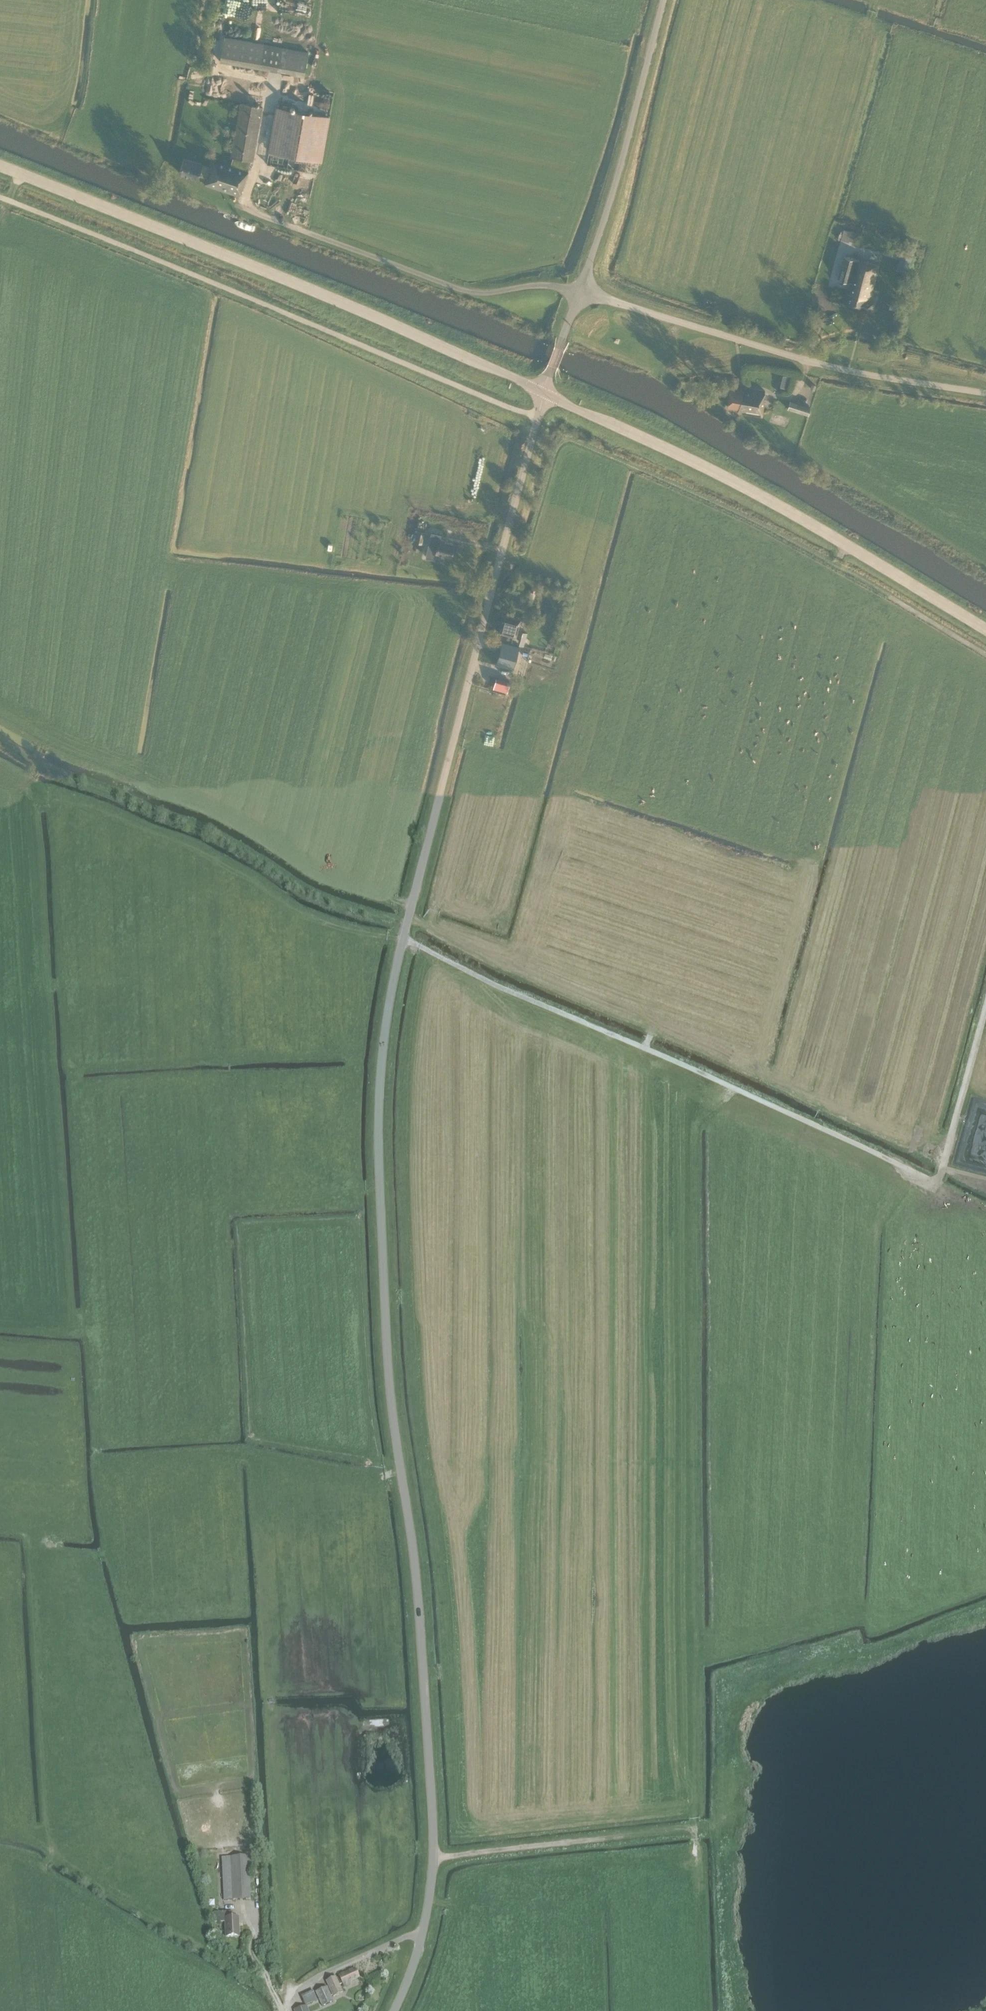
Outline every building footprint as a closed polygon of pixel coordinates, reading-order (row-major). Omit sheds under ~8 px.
[(307,49),(222,36),(218,60),(303,74),(307,49)] [(241,103),(232,156),(233,157),(233,162),(215,156),(212,166),(187,158),(183,171),(200,177),(201,172),(210,175),(207,185),(242,196),(250,168),(252,160),(254,161),(264,106),(241,103)] [(268,164),(320,172),(330,116),(278,107),(268,164)] [(903,254),(898,269),(907,273),(912,257),(903,254)] [(852,282),(858,259),(846,256),(839,278),(852,282)] [(858,259),(852,282),(848,294),(850,295),(847,305),(873,312),(876,302),(871,300),(881,266),(858,259)] [(786,387),(789,376),(783,374),(780,385),(786,387)] [(739,408),(738,412),(762,416),(765,398),(764,398),(765,390),(743,386),(742,389),(731,387),(728,406),(739,408)] [(789,408),(809,414),(811,407),(791,401),(789,408)] [(415,544),(423,545),(425,533),(417,532),(415,544)] [(431,546),(438,547),(437,553),(452,556),(455,544),(444,542),(444,540),(439,539),(440,536),(433,535),(431,546)] [(521,619),(504,614),(499,631),(516,636),(521,619)] [(526,633),(521,631),(518,642),(523,644),(526,633)] [(520,646),(502,641),(496,664),(513,669),(520,646)] [(491,688),(506,691),(508,680),(493,678),(491,688)] [(223,1856),(224,1900),(251,1900),(250,1856),(223,1856)] [(233,1918),(233,1912),(214,1913),(214,1923),(225,1922),(225,1937),(238,1937),(238,1918),(233,1918)] [(339,1974),(340,1977),(336,1979),(335,1976),(326,1980),(333,1996),(342,1992),(338,1984),(342,1982),(344,1986),(350,1983),(349,1981),(358,1977),(354,1968),(339,1974)] [(333,2002),(326,1987),(315,1992),(322,2007),(333,2002)] [(304,2005),(316,2000),(312,1991),(300,1996),(304,2005)]
